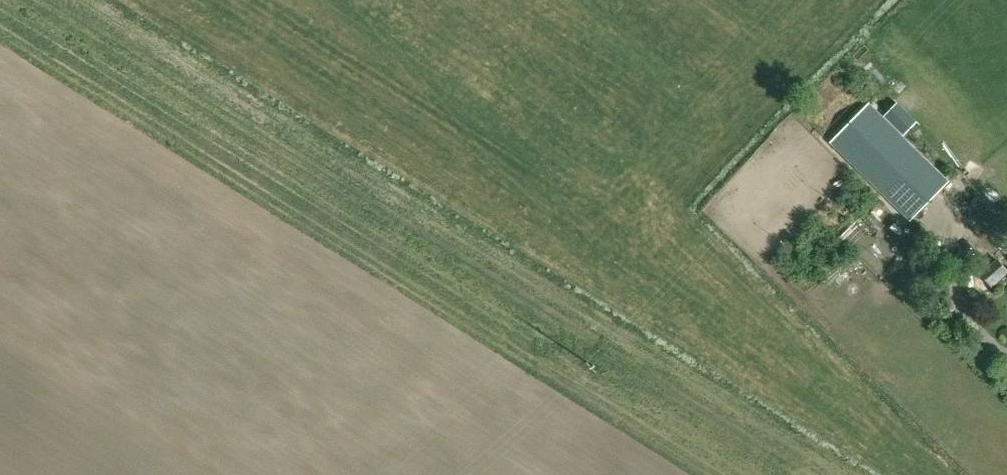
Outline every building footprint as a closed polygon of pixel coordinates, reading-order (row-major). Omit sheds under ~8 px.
[(830,142),(910,221),(950,181),(870,102),(830,142)]
